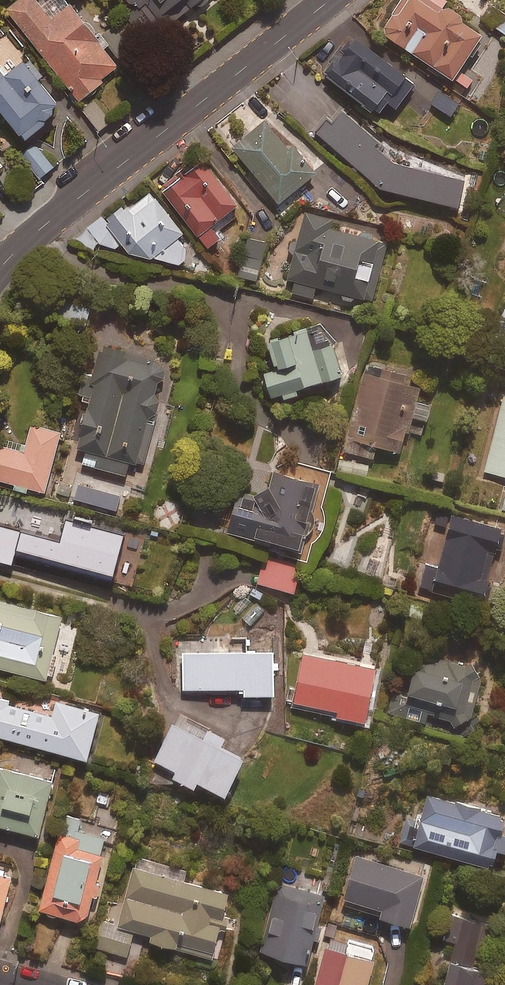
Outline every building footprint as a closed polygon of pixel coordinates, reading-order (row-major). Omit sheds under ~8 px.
[(81,99),(106,79),(105,76),(119,64),(67,0),(48,0),(42,5),(37,0),(18,0),(7,9),(81,99)] [(135,6),(126,12),(146,38),(196,0),(131,0),(135,6)] [(468,87),(474,77),(458,67),(482,31),(461,17),(463,13),(446,2),(447,0),(400,0),(381,29),(468,87)] [(351,32),(327,66),(329,75),(378,111),(386,99),(396,106),(415,78),(351,32)] [(22,52),(4,66),(0,62),(0,104),(24,134),(63,103),(22,52)] [(465,174),(402,160),(339,104),(318,130),(383,186),(459,203),(465,174)] [(287,144),(265,119),(233,146),(278,200),(316,169),(292,140),(287,144)] [(33,143),(18,156),(37,178),(52,166),(33,143)] [(237,201),(200,155),(161,186),(208,245),(221,234),(211,222),(237,201)] [(91,231),(100,243),(182,262),(185,250),(183,241),(178,234),(183,231),(149,186),(91,231)] [(343,291),(342,296),(353,299),(355,295),(371,299),(387,240),(366,234),(368,228),(305,211),(287,276),(295,279),(292,290),(313,296),(316,284),(343,291)] [(265,242),(247,237),(238,274),(256,279),(265,242)] [(265,371),(272,395),(282,392),(283,395),(297,391),(295,385),(341,371),(325,319),(267,337),(276,367),(265,371)] [(162,391),(155,389),(165,352),(112,337),(114,330),(95,324),(89,347),(97,349),(92,370),(84,368),(77,391),(86,394),(68,458),(126,474),(130,458),(142,461),(162,391)] [(390,368),(366,362),(345,449),(373,456),(376,442),(400,448),(405,427),(423,432),(430,403),(416,399),(421,379),(389,372),(390,368)] [(504,395),(484,470),(504,475),(504,395)] [(13,481),(12,486),(27,490),(28,485),(44,489),(60,429),(31,422),(24,450),(0,444),(0,478),(13,481)] [(238,488),(226,529),(297,549),(316,478),(272,466),(264,495),(238,488)] [(0,486),(0,499),(12,501),(15,489),(0,486)] [(502,525),(453,512),(438,567),(425,564),(419,585),(480,602),(502,525)] [(300,563),(273,556),(270,569),(262,567),(258,581),(293,590),(300,563)] [(0,599),(0,665),(50,678),(56,652),(52,651),(61,614),(0,599)] [(264,609),(253,601),(241,616),(252,625),(264,609)] [(274,646),(187,647),(188,683),(242,682),(242,689),(275,688),(274,646)] [(480,679),(465,648),(416,661),(407,698),(393,695),(389,713),(425,722),(428,711),(448,717),(453,725),(471,714),(480,679)] [(369,664),(306,651),(296,699),(334,707),(333,712),(359,717),(369,664)] [(87,756),(98,711),(55,700),(51,714),(9,703),(11,695),(0,692),(0,734),(87,756)] [(203,735),(174,720),(155,759),(175,769),(172,774),(193,784),(196,778),(224,791),(243,754),(219,743),(223,735),(207,727),(203,735)] [(0,767),(0,824),(39,833),(52,780),(0,767)] [(498,827),(502,812),(421,791),(414,818),(408,816),(402,840),(492,865),(495,850),(504,853),(504,829),(498,827)] [(78,828),(80,821),(64,816),(39,907),(87,920),(98,878),(95,877),(106,836),(78,828)] [(424,872),(357,854),(345,897),(381,907),(379,913),(410,922),(424,872)] [(186,870),(135,856),(120,909),(106,905),(94,946),(126,955),(132,933),(211,955),(229,891),(184,878),(186,870)] [(0,874),(0,919),(10,876),(0,874)] [(260,948),(307,960),(312,938),(318,939),(322,924),(316,923),(324,893),(278,881),(260,948)] [(463,917),(444,984),(484,984),(488,968),(473,964),(477,947),(485,949),(491,925),(463,917)] [(351,939),(350,942),(327,936),(314,984),(366,984),(376,945),(351,939)]
